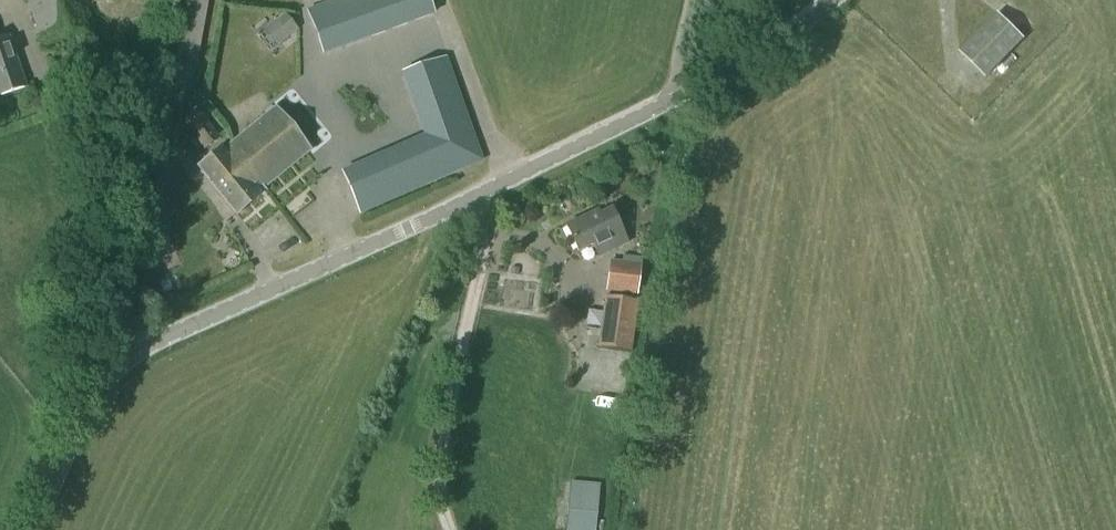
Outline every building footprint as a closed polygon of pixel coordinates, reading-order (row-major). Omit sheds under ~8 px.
[(41,46),(94,28),(85,0),(26,0),(41,46)] [(174,61),(196,65),(208,0),(185,0),(174,61)] [(307,12),(323,54),(433,15),(428,0),(339,0),(307,12)] [(998,14),(960,54),(985,78),(1024,39),(998,14)] [(296,30),(284,16),(269,29),(281,43),(296,30)] [(27,87),(9,36),(0,39),(0,96),(27,87)] [(424,137),(342,173),(360,214),(443,178),(482,161),(445,59),(402,73),(424,136),(424,137)] [(275,107),(233,141),(245,157),(242,159),(264,188),(310,151),(275,107)] [(219,139),(196,110),(182,120),(205,150),(219,139)] [(222,146),(197,166),(236,214),(260,195),(258,192),(264,188),(242,159),(245,157),(233,141),(224,148),(222,146)] [(627,244),(611,210),(584,222),(582,218),(565,226),(577,253),(592,246),(598,258),(627,244)] [(639,265),(610,261),(606,291),(636,294),(639,265)] [(637,301),(606,296),(598,348),(629,353),(637,301)] [(599,486),(570,483),(566,529),(595,529),(599,486)]
